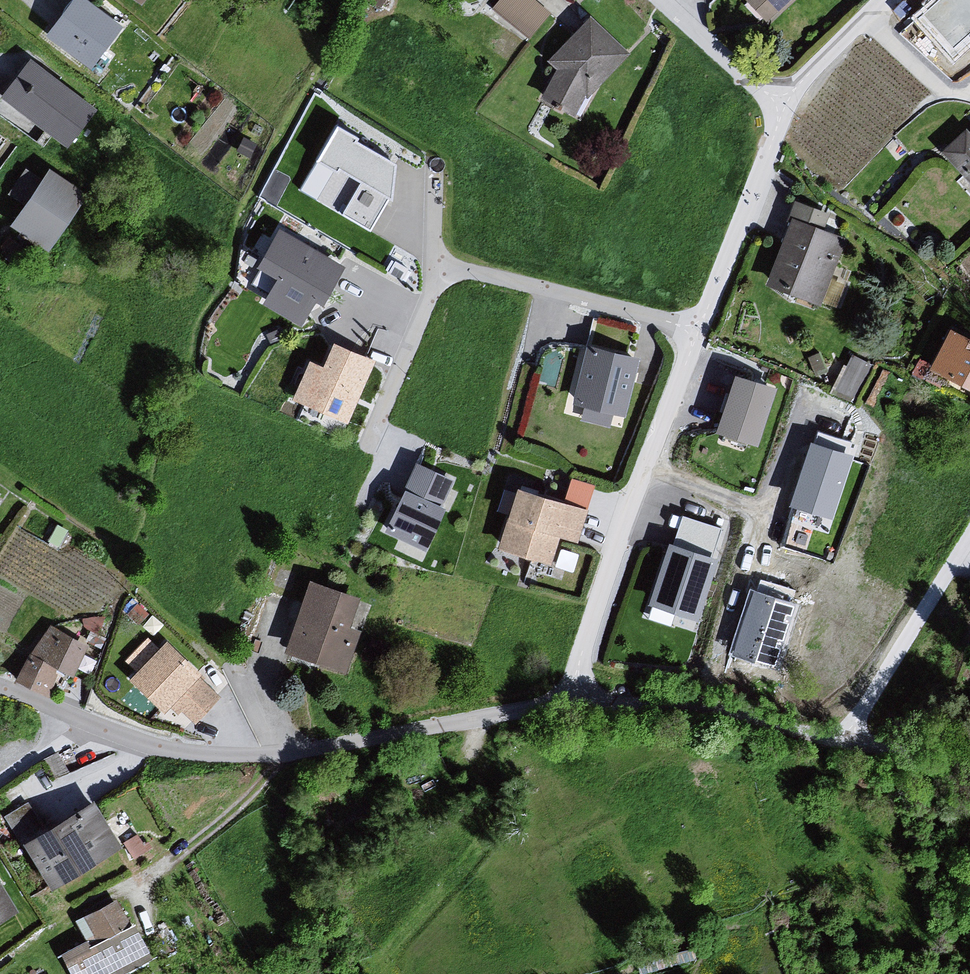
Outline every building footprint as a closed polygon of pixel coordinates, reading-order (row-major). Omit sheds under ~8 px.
[(47,39),(92,73),(126,32),(87,0),(77,0),(47,39)] [(529,34),(552,9),(543,0),(494,0),(493,1),(529,34)] [(754,2),(744,11),(765,28),(792,0),(752,0),(754,2)] [(911,18),(952,65),(969,49),(969,0),(932,0),(911,18)] [(585,18),(536,65),(542,80),(531,99),(567,118),(579,98),(583,101),(622,60),(585,18)] [(34,64),(1,102),(65,151),(96,115),(34,64)] [(399,168),(337,125),(299,191),(373,234),(399,168)] [(966,138),(958,132),(933,156),(969,191),(969,134),(966,138)] [(26,213),(12,230),(49,259),(89,195),(52,171),(45,183),(27,170),(7,199),(26,213)] [(788,201),(782,222),(761,281),(818,307),(840,242),(817,233),(824,219),(788,201)] [(347,269),(278,232),(242,297),(309,331),(347,269)] [(916,370),(969,401),(969,344),(940,329),(916,370)] [(324,346),(297,406),(348,430),(374,368),(324,346)] [(635,361),(576,350),(564,408),(617,417),(635,361)] [(834,384),(853,394),(871,361),(853,350),(834,384)] [(734,376),(716,432),(759,448),(779,391),(734,376)] [(851,458),(813,445),(793,505),(831,518),(851,458)] [(455,480),(422,459),(389,534),(427,553),(455,480)] [(579,514),(502,492),(491,526),(496,527),(487,552),(544,569),(552,545),(568,549),(579,514)] [(684,516),(646,620),(698,631),(730,530),(684,516)] [(362,600),(311,582),(287,655),(349,673),(361,637),(352,632),(362,600)] [(792,607),(753,594),(735,651),(774,664),(792,607)] [(64,634),(54,630),(16,683),(50,704),(62,672),(87,683),(97,642),(87,633),(76,631),(64,634)] [(171,642),(138,679),(173,714),(182,711),(199,725),(220,701),(203,683),(205,678),(171,642)] [(17,829),(39,813),(26,796),(4,812),(17,829)] [(99,804),(33,847),(59,898),(125,852),(99,804)] [(21,914),(0,880),(0,927),(21,914)] [(82,921),(90,942),(64,956),(72,973),(127,973),(152,963),(134,929),(124,902),(82,921)]
